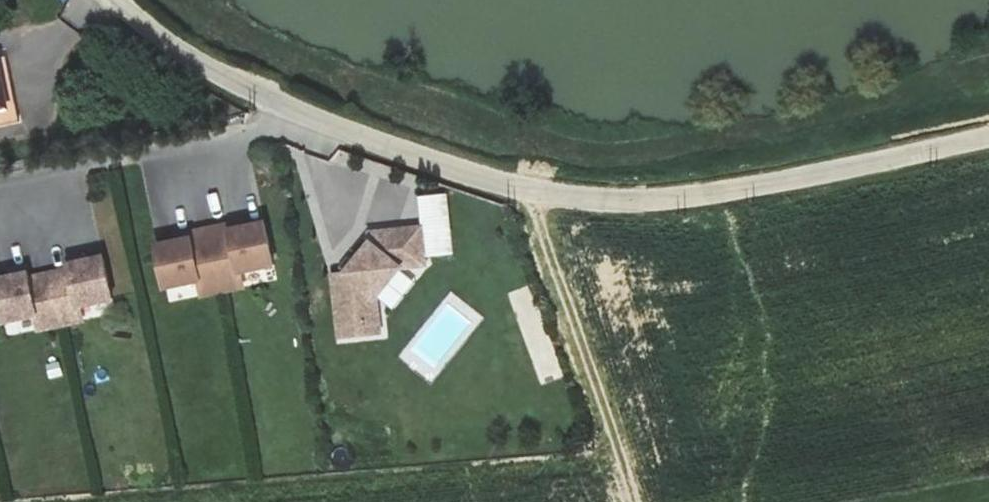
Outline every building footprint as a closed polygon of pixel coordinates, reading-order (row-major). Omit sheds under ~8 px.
[(13,101),(3,57),(0,58),(0,104),(13,101)] [(336,150),(332,163),(350,169),(354,156),(336,150)] [(190,239),(157,247),(165,288),(198,281),(200,288),(242,279),(240,272),(273,265),(264,223),(231,230),(230,227),(189,236),(190,239)] [(342,274),(331,275),(337,339),(377,333),(374,294),(399,266),(424,265),(421,225),(370,230),(370,237),(342,274)] [(0,279),(0,313),(2,323),(35,315),(39,330),(80,320),(77,307),(111,300),(102,258),(69,265),(69,270),(28,279),(27,274),(0,279)] [(537,386),(560,379),(532,284),(510,291),(537,386)]
